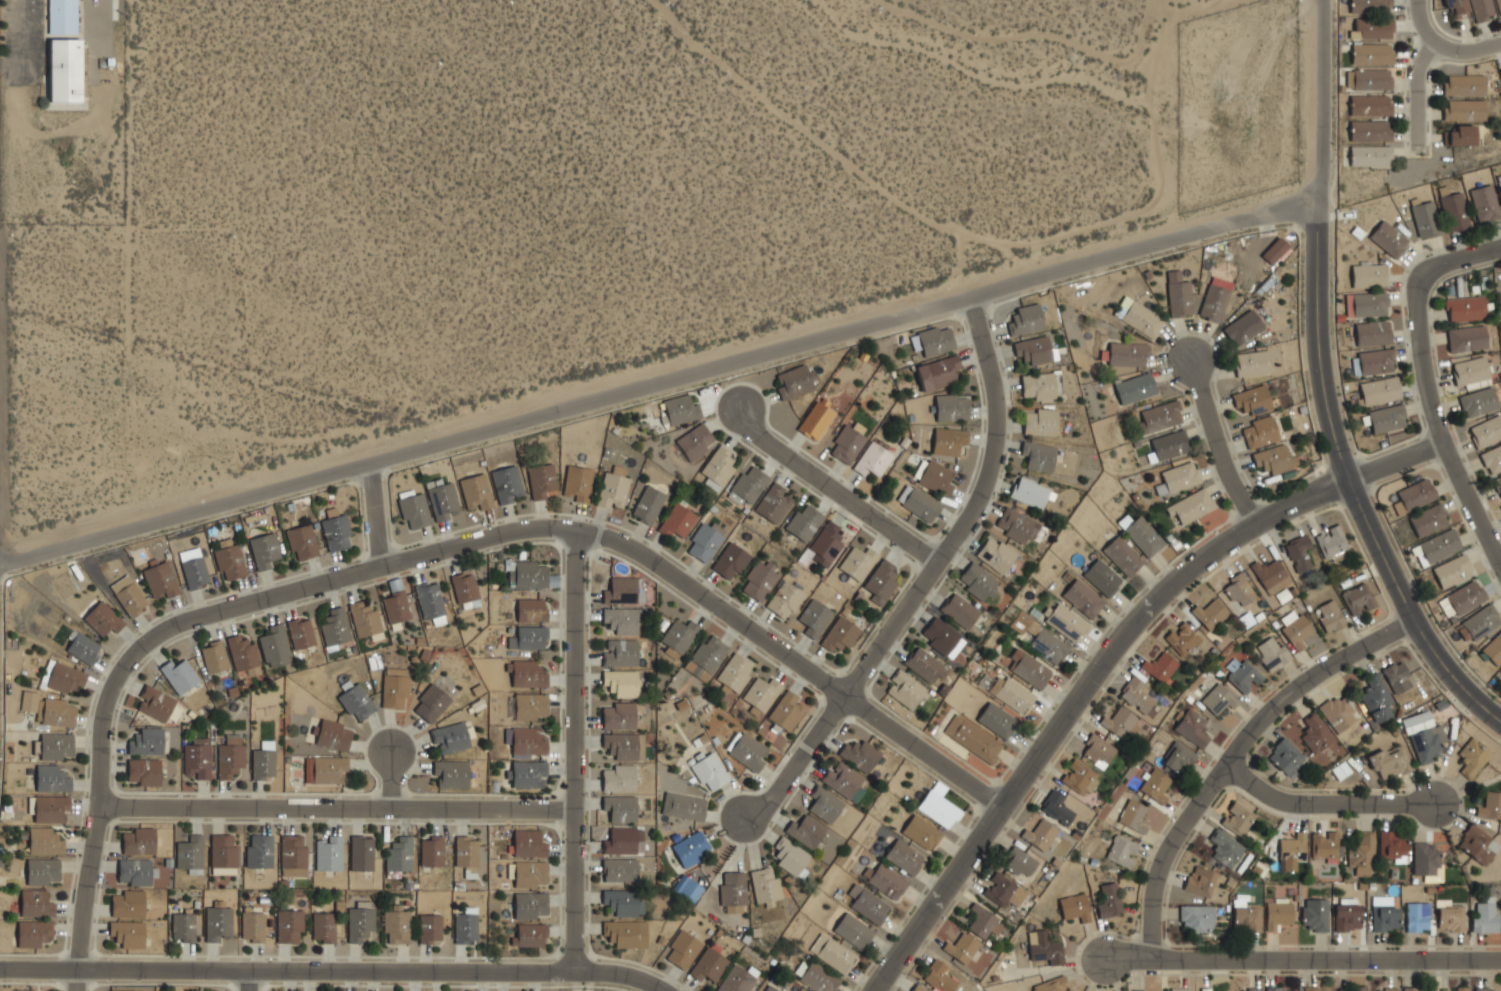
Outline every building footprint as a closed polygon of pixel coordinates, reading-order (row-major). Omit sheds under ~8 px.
[(50,33),(77,33),(77,0),(49,0),(50,33)] [(1390,0),(1350,0),(1350,13),(1390,13),(1390,0)] [(1468,15),(1464,0),(1446,0),(1452,19),(1468,15)] [(1475,21),(1494,17),(1490,0),(1471,0),(1475,21)] [(1393,18),(1352,18),(1352,39),(1393,39),(1393,18)] [(49,38),(49,101),(81,100),(81,39),(49,38)] [(1393,45),(1351,45),(1351,65),(1393,65),(1393,45)] [(1392,90),(1392,70),(1353,70),(1353,90),(1392,90)] [(1484,75),(1443,75),(1443,95),(1484,95),(1484,75)] [(1350,96),(1350,116),(1390,116),(1390,96),(1350,96)] [(1443,100),(1443,120),(1484,120),(1484,100),(1443,100)] [(1350,121),(1350,141),(1391,141),(1391,121),(1350,121)] [(1446,144),(1474,144),(1474,124),(1446,124),(1446,144)] [(1390,146),(1350,146),(1350,166),(1390,166),(1390,146)] [(1478,222),(1500,218),(1494,184),(1471,188),(1478,222)] [(1470,227),(1462,191),(1440,195),(1448,232),(1470,227)] [(1420,240),(1442,233),(1433,199),(1411,205),(1420,240)] [(1395,259),(1410,240),(1384,218),(1368,236),(1395,259)] [(1274,268),(1293,247),(1279,235),(1261,255),(1274,268)] [(1386,286),(1386,262),(1353,262),(1353,286),(1386,286)] [(1170,317),(1192,315),(1190,279),(1179,279),(1179,269),(1167,270),(1170,317)] [(1199,316),(1220,322),(1232,282),(1211,275),(1199,316)] [(1347,316),(1387,316),(1387,293),(1347,293),(1347,316)] [(1446,296),(1446,320),(1485,320),(1485,296),(1446,296)] [(1121,323),(1157,336),(1165,314),(1130,301),(1121,323)] [(1015,307),(1017,316),(1007,318),(1010,335),(1043,328),(1038,302),(1015,307)] [(1265,328),(1253,308),(1223,327),(1235,346),(1265,328)] [(1392,343),(1390,320),(1355,323),(1358,347),(1392,343)] [(957,347),(950,323),(913,333),(917,347),(921,345),(924,356),(957,347)] [(1485,325),(1447,329),(1449,351),(1487,348),(1485,325)] [(1029,365),(1052,360),(1047,334),(1013,341),(1017,358),(1028,356),(1029,365)] [(1148,342),(1109,342),(1109,365),(1147,365),(1148,342)] [(1393,348),(1353,352),(1355,374),(1396,370),(1393,348)] [(1268,349),(1234,353),(1237,376),(1270,372),(1268,349)] [(922,391),(958,383),(956,371),(963,369),(959,354),(916,364),(922,391)] [(1492,379),(1489,357),(1452,361),(1454,383),(1492,379)] [(819,387),(811,362),(774,374),(782,399),(819,387)] [(1061,371),(1022,372),(1023,399),(1062,398),(1061,371)] [(1114,382),(1122,405),(1157,393),(1150,371),(1114,382)] [(1358,380),(1359,404),(1401,401),(1399,377),(1358,380)] [(1249,415),(1272,408),(1264,383),(1231,394),(1237,411),(1247,408),(1249,415)] [(1459,396),(1466,418),(1498,407),(1491,385),(1459,396)] [(698,402),(692,404),(689,393),(663,400),(670,426),(702,416),(698,402)] [(970,393),(936,393),(936,420),(970,420),(970,393)] [(815,441),(838,410),(820,397),(797,427),(815,441)] [(1138,421),(1141,433),(1185,422),(1179,399),(1141,408),(1144,419),(1138,421)] [(1371,434),(1408,424),(1402,402),(1365,412),(1371,434)] [(1024,433),(1056,435),(1057,408),(1034,407),(1034,410),(1024,410),(1024,433)] [(1479,448),(1500,437),(1500,412),(1469,428),(1479,448)] [(1279,439),(1271,414),(1241,423),(1249,449),(1279,439)] [(675,441),(690,461),(716,442),(702,421),(675,441)] [(869,438),(848,422),(827,449),(848,465),(869,438)] [(968,455),(969,428),(934,427),(933,454),(968,455)] [(1150,462),(1190,452),(1185,429),(1152,437),(1155,449),(1148,451),(1150,462)] [(872,471),(882,476),(894,453),(869,439),(854,469),(869,477),(872,471)] [(1021,455),(1030,457),(1028,468),(1052,472),(1055,445),(1023,440),(1021,455)] [(1296,467),(1289,442),(1252,452),(1257,471),(1268,468),(1270,475),(1296,467)] [(718,489),(740,457),(720,443),(698,476),(718,489)] [(1491,475),(1500,470),(1500,443),(1480,454),(1491,475)] [(952,469),(930,457),(917,481),(948,497),(956,482),(948,477),(952,469)] [(1165,481),(1156,484),(1159,495),(1201,483),(1195,460),(1162,469),(1165,481)] [(728,494),(749,509),(771,477),(750,462),(728,494)] [(532,499),(549,498),(548,488),(557,488),(555,463),(529,465),(532,499)] [(500,505),(525,498),(516,464),(491,471),(500,505)] [(564,500),(589,501),(592,467),(567,465),(564,500)] [(625,467),(615,465),(613,472),(605,471),(597,505),(623,510),(630,477),(623,476),(625,467)] [(481,511),(494,507),(483,473),(458,481),(467,510),(479,506),(481,511)] [(1009,496),(1042,509),(1051,488),(1018,475),(1009,496)] [(1493,479),(1500,497),(1500,475),(1493,479)] [(1394,503),(1399,514),(1437,496),(1428,476),(1397,490),(1401,500),(1394,503)] [(796,496),(773,481),(755,510),(778,525),(796,496)] [(435,523),(450,520),(448,514),(459,511),(452,483),(434,487),(433,482),(426,484),(435,523)] [(630,515),(650,526),(667,494),(646,483),(630,515)] [(932,523),(943,503),(908,483),(896,503),(932,523)] [(1216,510),(1207,487),(1166,504),(1175,526),(1216,510)] [(431,525),(423,493),(414,495),(413,490),(397,494),(403,521),(407,520),(409,530),(431,525)] [(682,542),(699,515),(676,500),(659,528),(682,542)] [(826,516),(805,501),(784,528),(805,544),(826,516)] [(1419,537),(1450,522),(1440,501),(1409,517),(1419,537)] [(994,529),(1022,542),(1025,537),(1033,540),(1041,522),(1005,506),(994,529)] [(1150,557),(1167,541),(1140,514),(1134,520),(1127,513),(1117,523),(1150,557)] [(329,553),(353,547),(344,515),(320,521),(329,553)] [(684,550),(705,565),(727,533),(706,518),(684,550)] [(827,568),(846,540),(840,535),(844,529),(829,519),(806,554),(827,568)] [(298,562),(319,556),(310,524),(285,531),(291,552),(295,551),(298,562)] [(1315,535),(1327,561),(1351,551),(1338,524),(1315,535)] [(1413,546),(1422,567),(1463,548),(1453,527),(1413,546)] [(271,568),(269,562),(281,558),(274,533),(249,539),(257,572),(271,568)] [(1018,552),(989,533),(975,556),(1003,574),(1018,552)] [(1129,576),(1145,560),(1118,533),(1101,550),(1129,576)] [(1297,572),(1317,564),(1304,534),(1284,542),(1297,572)] [(751,555),(730,541),(711,569),(732,583),(751,555)] [(880,553),(866,544),(862,551),(853,545),(838,568),(861,583),(880,553)] [(225,581),(246,577),(239,545),(213,550),(218,572),(223,571),(225,581)] [(179,552),(187,589),(208,585),(201,548),(179,552)] [(1475,573),(1464,552),(1433,568),(1444,589),(1475,573)] [(1290,580),(1275,555),(1253,568),(1268,593),(1290,580)] [(738,588),(760,603),(782,572),(760,557),(738,588)] [(860,589),(882,605),(899,581),(893,576),(899,568),(884,557),(860,589)] [(1082,575),(1109,597),(1124,578),(1097,557),(1082,575)] [(153,600),(165,595),(166,599),(180,594),(166,558),(150,565),(151,567),(142,570),(153,600)] [(548,561),(510,560),(509,586),(557,588),(558,574),(548,574),(548,561)] [(985,604),(1002,583),(973,560),(956,580),(985,604)] [(1257,595),(1240,571),(1222,583),(1238,608),(1257,595)] [(480,606),(474,573),(452,577),(458,610),(480,606)] [(149,606),(128,574),(109,586),(130,618),(149,606)] [(612,587),(603,587),(603,603),(637,603),(637,577),(612,577),(612,587)] [(787,622),(807,593),(785,578),(765,607),(787,622)] [(1062,595),(1091,620),(1106,602),(1077,578),(1062,595)] [(1442,597),(1452,617),(1487,599),(1477,579),(1442,597)] [(1376,604),(1365,581),(1341,593),(1353,616),(1376,604)] [(432,618),(434,626),(447,623),(436,583),(415,589),(423,621),(432,618)] [(1278,594),(1283,601),(1291,596),(1286,589),(1278,594)] [(381,598),(390,625),(412,618),(404,591),(381,598)] [(981,613),(956,591),(940,609),(965,631),(981,613)] [(797,619),(809,627),(805,632),(816,639),(835,611),(812,596),(797,619)] [(1190,610),(1209,631),(1229,613),(1216,597),(1203,608),(1198,603),(1190,610)] [(547,621),(547,598),(518,598),(518,621),(547,621)] [(1325,633),(1345,625),(1335,599),(1315,606),(1325,633)] [(102,637),(110,629),(115,634),(125,624),(101,600),(83,619),(102,637)] [(1089,624),(1057,600),(1043,619),(1075,643),(1089,624)] [(357,639),(382,633),(374,604),(361,607),(360,601),(348,605),(357,639)] [(1476,642),(1500,619),(1500,617),(1487,602),(1461,626),(1476,642)] [(328,610),(330,616),(320,619),(328,652),(334,650),(333,646),(351,641),(342,606),(328,610)] [(603,623),(613,623),(613,634),(642,634),(642,608),(603,608),(603,623)] [(1057,665),(1071,645),(1021,611),(1010,625),(1031,640),(1027,645),(1057,665)] [(849,649),(862,628),(840,613),(820,643),(835,653),(842,644),(849,649)] [(1297,653),(1305,647),(1300,641),(1314,631),(1302,613),(1280,629),(1297,653)] [(948,658),(964,637),(935,616),(920,637),(948,658)] [(286,623),(294,651),(314,646),(306,617),(286,623)] [(660,640),(669,646),(667,649),(682,658),(701,626),(687,617),(682,625),(673,619),(660,640)] [(1201,637),(1182,619),(1164,638),(1182,656),(1201,637)] [(282,623),(268,626),(270,634),(259,636),(267,669),(292,663),(282,623)] [(547,647),(547,625),(518,625),(518,636),(508,636),(508,647),(547,647)] [(1500,662),(1500,630),(1480,652),(1496,667),(1500,662)] [(102,647),(78,631),(66,651),(90,666),(102,647)] [(731,647),(709,631),(687,661),(709,677),(731,647)] [(235,672),(246,670),(248,677),(262,673),(254,643),(249,644),(246,633),(226,638),(235,672)] [(1270,672),(1292,656),(1275,633),(1253,648),(1270,672)] [(637,638),(604,638),(604,665),(637,665),(637,638)] [(206,674),(228,670),(223,639),(207,642),(209,647),(201,649),(206,674)] [(1005,667),(1040,690),(1053,669),(1018,646),(1005,667)] [(931,685),(937,675),(942,679),(948,670),(917,647),(904,664),(931,685)] [(736,696),(758,665),(736,649),(714,680),(736,696)] [(1179,663),(1163,650),(1154,662),(1146,657),(1140,665),(1168,687),(1174,679),(1169,675),(1179,663)] [(1264,676),(1246,658),(1226,677),(1245,695),(1264,676)] [(1415,683),(1401,658),(1382,668),(1396,694),(1415,683)] [(160,667),(176,696),(199,683),(186,659),(173,666),(171,661),(160,667)] [(547,686),(547,668),(539,668),(539,660),(511,660),(511,686),(547,686)] [(77,696),(86,673),(55,662),(46,685),(77,696)] [(883,690),(912,709),(927,687),(898,668),(883,690)] [(403,709),(404,698),(407,698),(408,669),(383,669),(382,709),(403,709)] [(638,670),(603,670),(603,688),(614,688),(614,697),(638,697),(638,670)] [(1036,696),(1002,671),(988,690),(1022,715),(1036,696)] [(1392,713),(1388,705),(1394,702),(1378,672),(1363,679),(1368,688),(1359,692),(1375,722),(1392,713)] [(765,682),(757,676),(743,696),(749,701),(745,707),(761,718),(785,685),(770,674),(765,682)] [(1145,712),(1158,693),(1132,675),(1119,694),(1145,712)] [(1226,704),(1231,709),(1239,701),(1218,681),(1200,700),(1215,715),(1226,704)] [(376,712),(360,683),(337,696),(348,716),(353,713),(358,722),(376,712)] [(430,725),(451,699),(432,684),(411,709),(430,725)] [(137,709),(164,724),(176,700),(146,685),(140,698),(142,699),(137,709)] [(797,704),(802,697),(788,687),(766,717),(788,733),(805,709),(797,704)] [(38,693),(22,691),(20,711),(36,713),(38,693)] [(1357,717),(1340,691),(1319,706),(1336,732),(1357,717)] [(547,693),(515,693),(515,720),(547,720),(547,693)] [(75,727),(76,702),(44,700),(44,704),(39,704),(38,725),(75,727)] [(1019,720),(989,700),(977,720),(1006,739),(1019,720)] [(636,701),(603,701),(603,728),(636,728),(636,701)] [(1098,723),(1126,739),(1139,717),(1120,705),(1114,715),(1106,710),(1098,723)] [(1174,730),(1203,747),(1210,734),(1202,729),(1208,720),(1188,708),(1174,730)] [(1404,717),(1418,765),(1437,759),(1434,751),(1441,749),(1430,710),(1404,717)] [(1006,744),(955,711),(942,732),(992,765),(1006,744)] [(1299,735),(1317,754),(1336,735),(1313,711),(1303,720),(1308,726),(1299,735)] [(316,746),(348,751),(352,730),(342,729),(343,723),(320,720),(316,746)] [(431,729),(433,744),(438,744),(440,754),(469,749),(464,723),(431,729)] [(547,755),(547,736),(537,736),(537,727),(510,727),(510,755),(547,755)] [(725,751),(757,773),(772,750),(740,728),(725,751)] [(128,755),(163,755),(163,729),(134,730),(134,740),(128,740),(128,755)] [(1117,748),(1093,731),(1079,751),(1104,768),(1117,748)] [(612,758),(644,758),(644,733),(603,733),(603,748),(612,748),(612,758)] [(1492,752),(1473,735),(1457,753),(1465,759),(1458,767),(1470,778),(1492,752)] [(1305,757),(1284,736),(1266,754),(1287,775),(1305,757)] [(243,737),(226,737),(225,745),(218,745),(217,780),(232,780),(232,774),(242,774),(243,737)] [(847,740),(838,753),(867,774),(883,752),(862,737),(855,746),(847,740)] [(274,740),(261,741),(261,750),(252,750),(253,781),(265,780),(265,777),(274,776),(274,740)] [(1193,754),(1172,740),(1163,753),(1170,758),(1164,768),(1178,777),(1193,754)] [(1368,754),(1376,780),(1413,769),(1405,743),(1368,754)] [(211,745),(184,744),(183,775),(196,775),(196,780),(210,780),(211,745)] [(688,766),(711,793),(731,775),(708,749),(688,766)] [(305,757),(305,784),(346,784),(346,758),(305,757)] [(1101,772),(1072,757),(1060,781),(1089,796),(1101,772)] [(869,780),(837,758),(822,780),(854,802),(869,780)] [(160,786),(160,760),(128,759),(127,782),(138,782),(138,786),(160,786)] [(1339,780),(1352,770),(1344,759),(1331,768),(1339,780)] [(468,762),(433,761),(433,778),(437,778),(437,788),(468,788),(468,762)] [(546,762),(512,762),(512,787),(546,787),(546,762)] [(603,764),(603,790),(635,790),(635,764),(603,764)] [(37,767),(36,791),(71,792),(71,778),(65,778),(65,767),(37,767)] [(1161,805),(1170,793),(1163,788),(1170,779),(1154,767),(1139,789),(1161,805)] [(831,825),(847,803),(821,784),(805,806),(831,825)] [(917,806),(950,830),(964,811),(931,787),(917,806)] [(1066,826),(1078,808),(1053,789),(1040,807),(1066,826)] [(703,820),(707,798),(666,790),(662,813),(703,820)] [(1476,815),(1500,819),(1500,792),(1487,790),(1485,806),(1477,805),(1476,815)] [(603,795),(603,810),(612,810),(612,822),(637,822),(637,795),(603,795)] [(34,823),(64,823),(64,811),(69,811),(70,797),(35,796),(34,823)] [(1139,825),(1149,806),(1130,797),(1117,824),(1140,835),(1144,827),(1139,825)] [(1220,822),(1241,836),(1255,814),(1234,800),(1220,822)] [(944,833),(916,812),(901,831),(930,852),(944,833)] [(784,831),(812,850),(826,829),(805,814),(798,824),(792,820),(784,831)] [(1059,831),(1042,818),(1033,830),(1027,826),(1020,834),(1043,852),(1059,831)] [(1500,847),(1474,822),(1456,841),(1484,866),(1500,847)] [(643,827),(610,827),(610,837),(603,837),(603,853),(643,853),(643,827)] [(1211,854),(1228,868),(1244,849),(1219,827),(1207,840),(1216,848),(1211,854)] [(62,854),(62,834),(52,834),(52,828),(29,828),(29,854),(62,854)] [(154,828),(133,829),(133,833),(122,833),(123,855),(155,854),(154,828)] [(513,830),(513,856),(547,856),(547,842),(539,842),(539,830),(513,830)] [(682,866),(712,854),(702,830),(672,843),(682,866)] [(1342,830),(1312,830),(1312,859),(1342,859),(1342,830)] [(1406,861),(1406,830),(1381,830),(1381,861),(1406,861)] [(1306,859),(1306,831),(1297,831),(1297,839),(1280,839),(1280,860),(1286,860),(1286,870),(1296,870),(1296,859),(1306,859)] [(1355,866),(1355,876),(1374,876),(1374,831),(1358,831),(1358,842),(1348,842),(1348,866),(1355,866)] [(1105,857),(1129,868),(1140,843),(1116,833),(1105,857)] [(211,835),(212,875),(236,875),(235,834),(211,835)] [(177,842),(176,869),(190,869),(190,874),(202,874),(203,835),(189,835),(189,843),(177,842)] [(272,836),(251,835),(250,846),(246,846),(246,868),(272,869),(272,836)] [(280,836),(281,877),(306,877),(305,835),(280,836)] [(341,836),(315,837),(316,872),(342,871),(341,836)] [(443,836),(430,837),(430,840),(420,840),(421,867),(443,867),(443,836)] [(476,878),(476,870),(477,870),(478,836),(456,836),(455,867),(464,867),(464,878),(476,878)] [(350,871),(373,872),(373,838),(351,837),(350,871)] [(798,877),(812,855),(786,837),(771,858),(798,877)] [(913,876),(926,857),(898,837),(884,855),(913,876)] [(1440,878),(1440,842),(1414,842),(1414,878),(1440,878)] [(1039,860),(1014,845),(1002,864),(1027,879),(1039,860)] [(638,880),(638,857),(603,857),(603,880),(638,880)] [(27,884),(60,885),(60,859),(27,859),(27,884)] [(129,886),(151,886),(151,859),(118,859),(118,882),(129,882),(129,886)] [(869,868),(862,877),(895,901),(909,881),(881,861),(873,871),(869,868)] [(547,862),(514,862),(514,887),(547,887),(547,862)] [(1184,889),(1208,896),(1216,871),(1192,863),(1184,889)] [(750,870),(757,908),(776,904),(775,899),(782,897),(776,865),(750,870)] [(721,904),(747,904),(747,871),(721,871),(721,904)] [(1004,907),(1018,885),(995,871),(981,893),(1004,907)] [(704,888),(683,873),(672,889),(693,903),(704,888)] [(1103,917),(1123,913),(1117,881),(1097,885),(1103,917)] [(880,926),(892,905),(856,883),(851,892),(857,896),(850,907),(880,926)] [(614,915),(643,915),(643,898),(636,898),(636,888),(603,888),(603,906),(614,906),(614,915)] [(21,916),(54,917),(54,903),(47,903),(48,890),(21,890),(21,916)] [(111,917),(144,917),(144,891),(122,890),(122,895),(112,895),(111,917)] [(515,918),(547,918),(547,893),(515,893),(515,918)] [(1061,895),(1062,916),(1074,915),(1074,922),(1088,921),(1087,894),(1061,895)] [(1373,931),(1398,931),(1398,905),(1388,905),(1388,897),(1373,897),(1373,931)] [(1266,930),(1280,930),(1280,921),(1292,921),(1292,898),(1266,898),(1266,930)] [(1328,931),(1328,898),(1303,898),(1303,931),(1328,931)] [(1335,931),(1360,931),(1360,898),(1335,898),(1335,931)] [(1429,902),(1407,902),(1407,931),(1429,931),(1429,902)] [(1259,903),(1234,903),(1234,931),(1259,931),(1259,903)] [(1472,932),(1498,932),(1498,903),(1472,903),(1472,932)] [(383,912),(384,934),(388,934),(388,944),(409,944),(408,911),(402,911),(401,905),(392,905),(392,912),(383,912)] [(986,943),(1001,921),(980,905),(964,928),(986,943)] [(1212,931),(1212,905),(1180,905),(1180,931),(1212,931)] [(1438,931),(1464,931),(1464,905),(1438,905),(1438,931)] [(220,943),(220,935),(231,935),(232,908),(216,907),(216,908),(206,908),(206,943),(220,943)] [(455,943),(477,944),(477,908),(465,907),(465,914),(455,914),(455,943)] [(298,944),(299,932),(303,932),(303,911),(277,910),(277,944),(298,944)] [(833,930),(861,950),(875,932),(847,911),(833,930)] [(172,939),(181,939),(181,943),(195,943),(195,913),(172,913),(172,939)] [(241,939),(251,939),(251,943),(264,943),(264,913),(242,913),(241,939)] [(312,939),(322,939),(322,943),(334,944),(335,913),(313,913),(312,939)] [(419,944),(432,944),(432,940),(441,940),(442,915),(419,915),(419,944)] [(40,948),(40,942),(53,942),(53,922),(18,921),(17,948),(40,948)] [(647,947),(647,921),(603,921),(603,937),(614,937),(614,947),(647,947)] [(144,922),(109,922),(109,936),(115,936),(115,943),(121,943),(122,949),(144,948),(144,922)] [(512,946),(547,946),(547,924),(518,924),(518,935),(512,934),(512,946)] [(662,955),(685,971),(704,942),(682,927),(662,955)] [(984,946),(962,928),(946,949),(968,966),(984,946)] [(1032,959),(1047,957),(1048,965),(1064,963),(1060,938),(1050,939),(1049,929),(1028,931),(1032,959)] [(809,952),(846,973),(858,954),(821,932),(809,952)] [(724,947),(710,939),(689,974),(703,982),(707,975),(716,980),(729,958),(721,953),(724,947)] [(760,973),(738,957),(714,990),(748,990),(760,973)] [(936,957),(922,977),(940,990),(952,990),(958,983),(949,976),(954,970),(936,957)] [(794,975),(818,990),(833,990),(842,978),(812,958),(806,968),(801,964),(794,975)] [(1064,974),(1036,986),(1038,990),(1071,990),(1064,974)] [(769,983),(764,990),(780,990),(769,983)]
